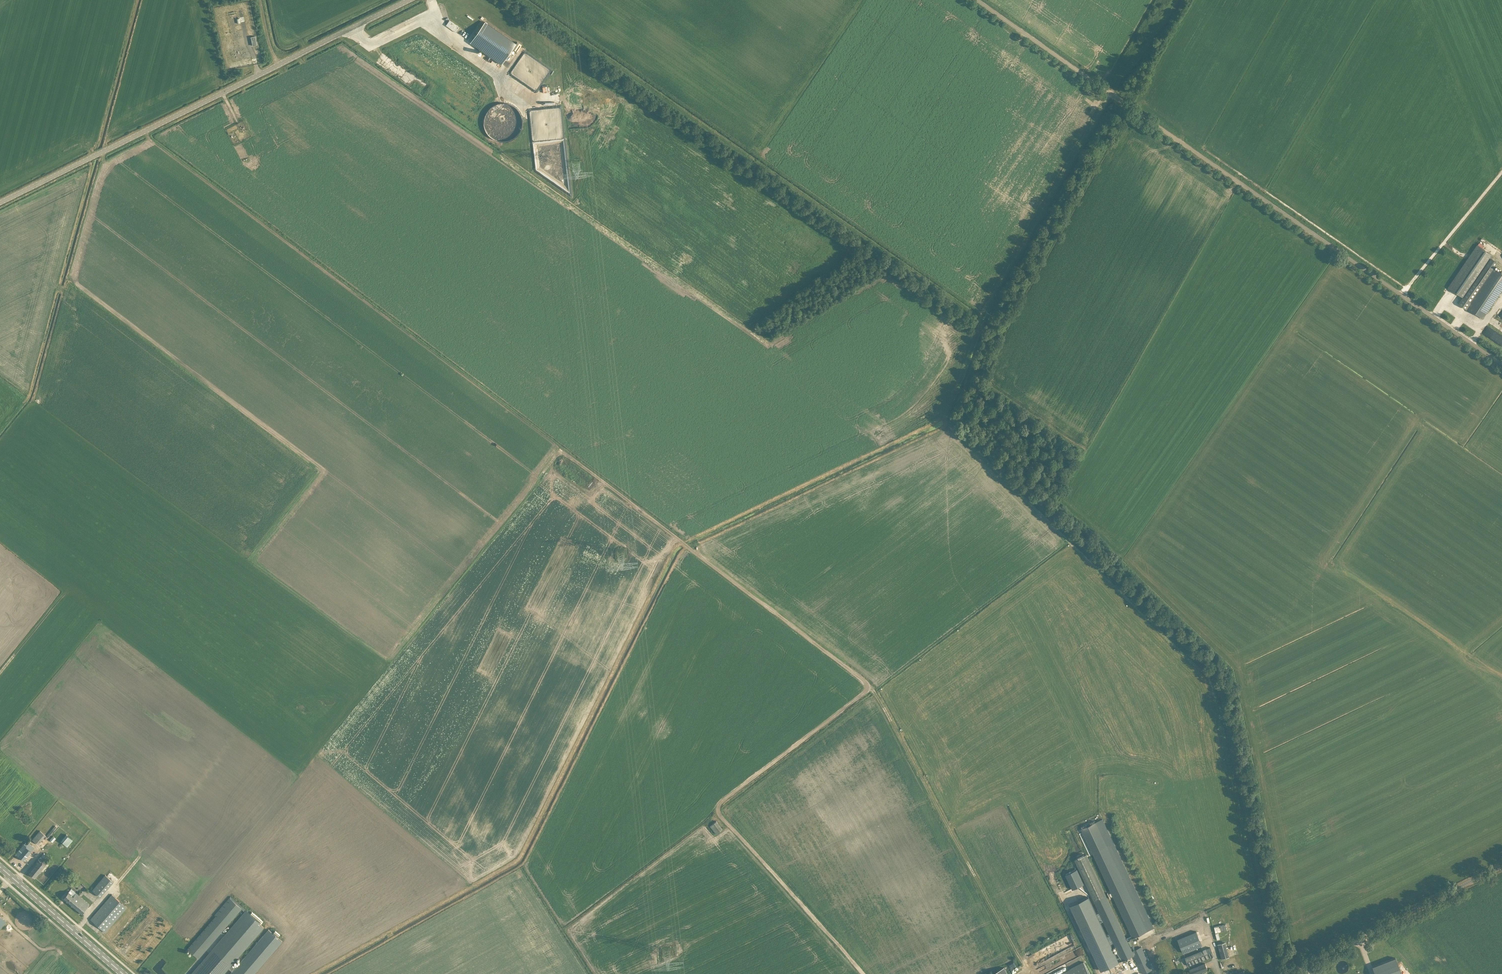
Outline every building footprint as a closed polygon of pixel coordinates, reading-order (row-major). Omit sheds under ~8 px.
[(235,19),(237,23),(245,21),(242,13),(239,14),(240,17),(235,19)] [(449,20),(446,25),(456,32),(459,27),(449,20)] [(519,45),(488,23),(474,43),(505,66),(519,45)] [(496,104),(487,112),(484,118),(485,122),(487,125),(487,126),(494,134),(500,137),(508,136),(511,134),(512,132),(514,132),(517,129),(519,124),(519,114),(513,106),(505,103),(502,104),(496,104)] [(1467,308),(1474,312),(1483,318),(1501,290),(1501,273),(1494,267),(1497,262),(1492,258),(1493,255),(1478,245),(1449,287),(1463,297),(1459,303),(1466,309),(1467,308)] [(1496,319),(1492,325),(1501,332),(1501,323),(1496,319)] [(709,825),(714,834),(722,829),(716,820),(709,825)] [(1132,938),(1146,931),(1106,845),(1096,822),(1081,829),(1091,852),(1132,938)] [(57,827),(55,825),(46,836),(48,838),(57,827)] [(38,845),(46,836),(40,830),(32,839),(38,845)] [(60,842),(67,847),(72,840),(66,834),(60,842)] [(34,847),(26,841),(15,854),(23,860),(34,847)] [(28,872),(35,877),(48,862),(45,859),(47,857),(43,854),(41,856),(28,872)] [(1075,860),(1118,952),(1115,953),(1089,896),(1070,905),(1101,970),(1133,955),(1141,970),(1150,966),(1141,947),(1132,951),(1087,854),(1075,860)] [(113,881),(105,874),(92,890),(100,896),(113,881)] [(76,892),(76,893),(73,896),(68,891),(63,898),(81,914),(89,904),(76,892)] [(127,907),(112,894),(90,919),(105,932),(127,907)] [(1226,924),(1214,927),(1215,932),(1227,930),(1226,924)] [(281,941),(267,929),(229,973),(253,973),(281,941)] [(1202,945),(1200,939),(1196,931),(1177,939),(1183,953),(1202,945)] [(1218,944),(1222,959),(1230,957),(1225,942),(1218,944)] [(1185,957),(1188,966),(1213,956),(1210,947),(1185,957)] [(1084,961),(1060,973),(1091,973),(1084,961)] [(1189,969),(1191,973),(1197,973),(1208,970),(1205,963),(1189,969)] [(1376,973),(1385,973),(1381,966),(1374,969),(1376,973)]
